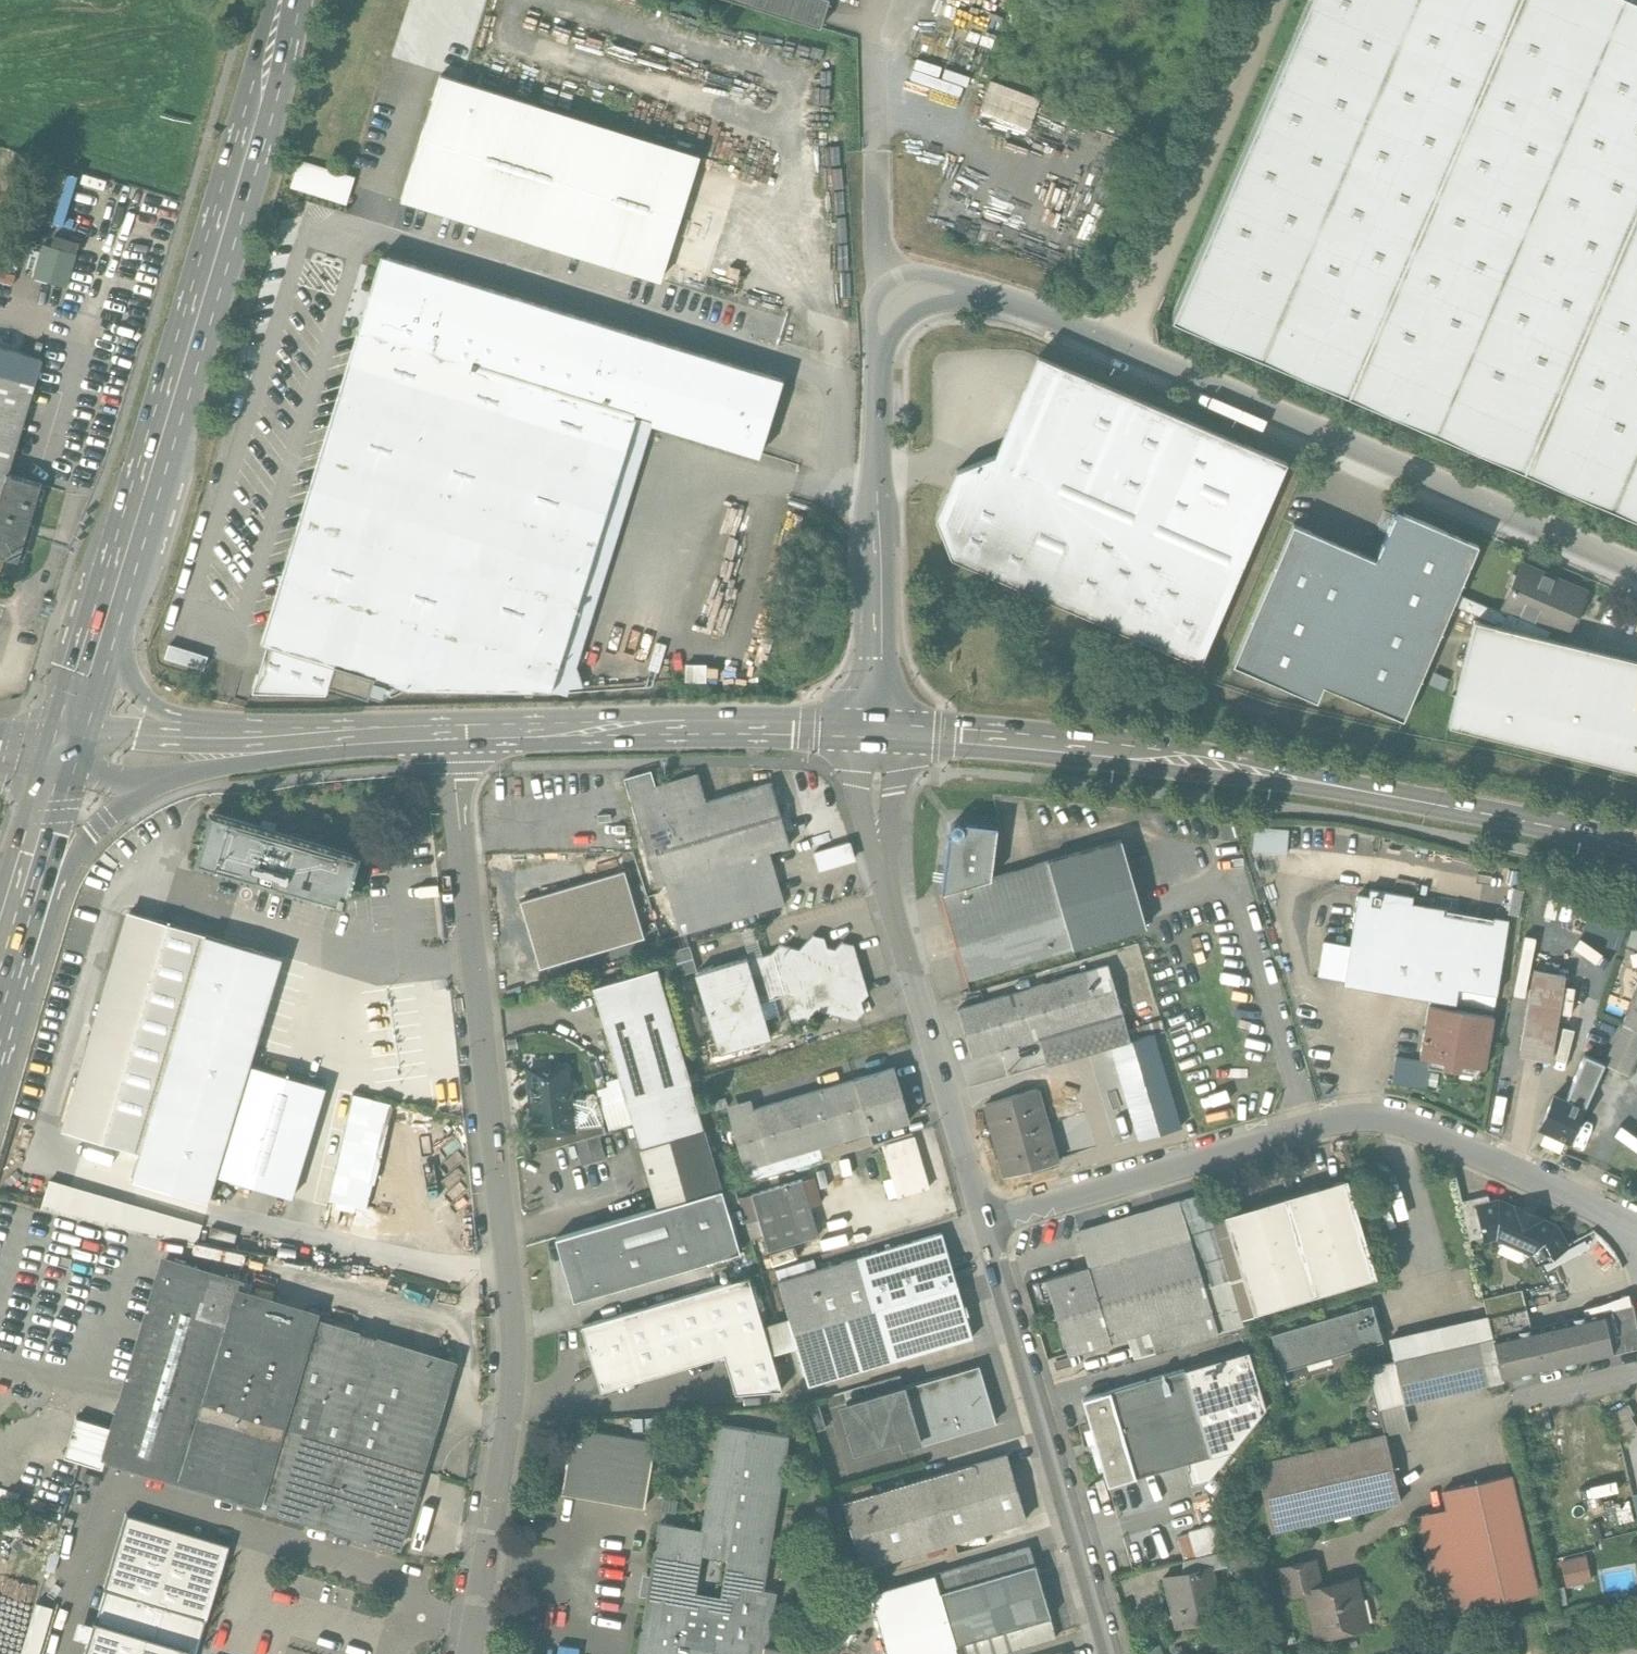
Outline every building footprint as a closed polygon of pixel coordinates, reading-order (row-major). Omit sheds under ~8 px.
[(820,28),(828,0),(730,0),(820,28)] [(1172,320),(1636,519),(1636,0),(1309,0),(1172,320)] [(699,157),(440,76),(425,125),(410,120),(401,125),(399,134),(403,142),(418,147),(417,151),(415,150),(411,161),(402,158),(396,159),(392,163),(391,168),(392,173),(396,177),(407,180),(401,200),(660,281),(699,157)] [(1032,129),(1040,95),(986,82),(977,116),(1032,129)] [(345,204),(354,176),(296,157),(287,186),(345,204)] [(37,245),(31,279),(68,285),(74,251),(37,245)] [(781,380),(387,258),(363,333),(635,418),(636,417),(649,421),(649,423),(758,456),(781,380)] [(635,418),(363,333),(267,646),(334,667),(328,686),(367,698),(372,679),(408,690),(550,692),(635,418)] [(1287,463),(1077,374),(1035,473),(995,456),(956,472),(936,520),(951,559),(1200,666),(1287,463)] [(0,375),(0,494),(6,475),(7,475),(33,385),(0,375)] [(6,475),(0,494),(0,558),(18,563),(41,486),(7,475),(6,475)] [(1376,561),(1293,525),(1233,666),(1317,702),(1323,686),(1403,720),(1478,545),(1397,511),(1376,561)] [(1583,591),(1522,566),(1504,608),(1519,614),(1512,630),(1540,637),(1545,625),(1564,634),(1583,591)] [(1540,637),(1512,630),(1474,621),(1449,726),(1636,772),(1636,660),(1540,637)] [(561,691),(549,692),(548,699),(561,698),(561,691)] [(698,775),(654,788),(650,772),(625,779),(638,823),(646,820),(706,802),(698,775)] [(706,802),(646,820),(664,882),(769,851),(790,845),(771,783),(707,801),(706,802)] [(357,857),(213,814),(199,861),(343,904),(357,857)] [(997,827),(966,823),(962,825),(960,823),(955,822),(950,826),(950,831),(951,834),(948,837),(941,893),(991,878),(997,827)] [(1288,853),(1289,828),(1254,827),(1253,852),(1288,853)] [(1121,840),(1048,862),(1073,947),(1146,926),(1121,840)] [(849,842),(814,852),(819,869),(854,859),(849,842)] [(769,851),(664,882),(680,934),(784,904),(769,851)] [(941,893),(940,893),(966,979),(967,978),(965,970),(1069,940),(1072,948),(1073,947),(1048,862),(1048,861),(991,878),(941,893)] [(628,874),(521,903),(540,973),(647,944),(628,874)] [(1508,920),(1358,895),(1343,984),(1455,1003),(1457,988),(1496,994),(1508,920)] [(212,914),(191,907),(184,929),(206,936),(212,914)] [(130,913),(64,1132),(140,1155),(132,1181),(208,1204),(282,959),(206,936),(184,929),(130,913)] [(746,959),(696,974),(719,1052),(769,1037),(759,1002),(784,994),(784,992),(793,994),(796,1003),(789,1011),(792,1021),(802,1023),(816,1009),(855,1018),(862,1010),(860,1001),(867,994),(852,945),(842,943),(835,950),(826,948),(823,938),(813,936),(799,950),(780,946),(773,953),(747,961),(746,959)] [(689,946),(665,952),(672,977),(697,970),(689,946)] [(1108,965),(957,1009),(971,1057),(1123,1013),(1108,965)] [(657,968),(592,987),(626,1103),(627,1102),(634,1125),(696,1106),(689,1084),(691,1084),(657,968)] [(1564,974),(1533,969),(1519,1055),(1550,1060),(1564,974)] [(1604,1063),(1629,1074),(1636,1057),(1636,988),(1604,1063)] [(1492,1015),(1428,1005),(1419,1056),(1443,1060),(1442,1067),(1459,1069),(1460,1063),(1484,1067),(1492,1015)] [(1153,1034),(1111,1046),(1115,1060),(1157,1048),(1153,1034)] [(1157,1048),(1115,1060),(1139,1139),(1181,1127),(1157,1048)] [(1584,1054),(1564,1100),(1553,1095),(1540,1126),(1569,1139),(1604,1063),(1584,1054)] [(1430,1062),(1395,1057),(1391,1082),(1425,1088),(1430,1062)] [(565,1066),(528,1070),(535,1133),(565,1130),(565,1128),(562,1104),(569,1104),(565,1066)] [(854,1080),(729,1117),(744,1169),(819,1147),(823,1159),(873,1144),(869,1132),(909,1120),(899,1084),(859,1096),(854,1080)] [(1036,1089),(985,1104),(1005,1176),(1058,1162),(1036,1089)] [(350,1094),(327,1207),(364,1215),(387,1102),(350,1094)] [(696,1106),(634,1125),(640,1147),(639,1147),(657,1208),(721,1189),(704,1128),(702,1129),(696,1106)] [(565,1130),(535,1133),(537,1153),(590,1137),(587,1126),(565,1128),(565,1130)] [(914,1137),(883,1147),(898,1198),(929,1188),(914,1137)] [(1346,1178),(1223,1215),(1253,1313),(1375,1276),(1346,1178)] [(801,1179),(751,1194),(768,1251),(818,1236),(801,1179)] [(125,1205),(49,1183),(41,1210),(88,1224),(117,1229),(125,1205)] [(657,1208),(555,1238),(573,1301),(740,1252),(721,1189),(657,1208)] [(1179,1201),(1078,1231),(1089,1267),(1088,1267),(1110,1341),(1148,1330),(1155,1351),(1218,1332),(1218,1331),(1237,1325),(1225,1283),(1222,1258),(1214,1230),(1215,1230),(1204,1195),(1179,1202),(1179,1201)] [(1487,1195),(1460,1201),(1469,1239),(1484,1236),(1485,1236),(1478,1207),(1489,1204),(1487,1195)] [(1540,1219),(1514,1207),(1513,1209),(1499,1202),(1489,1204),(1478,1207),(1485,1236),(1484,1236),(1484,1238),(1504,1234),(1504,1235),(1505,1234),(1506,1239),(1522,1246),(1526,1244),(1527,1245),(1528,1244),(1537,1262),(1565,1247),(1554,1227),(1540,1221),(1540,1219)] [(201,1227),(125,1205),(117,1229),(196,1244),(201,1227)] [(941,1233),(778,1282),(808,1386),(972,1338),(941,1233)] [(164,1261),(104,1462),(256,1507),(277,1437),(203,1415),(240,1292),(242,1285),(233,1282),(233,1281),(164,1261)] [(1088,1267),(1045,1280),(1068,1354),(1110,1341),(1088,1267)] [(748,1277),(581,1326),(600,1391),(724,1355),(735,1394),(782,1390),(748,1277)] [(1522,1290),(1483,1300),(1487,1317),(1492,1337),(1530,1328),(1522,1290)] [(240,1292),(203,1415),(277,1437),(279,1428),(420,1469),(452,1363),(312,1321),(314,1314),(240,1292)] [(1371,1304),(1271,1335),(1285,1384),(1309,1377),(1305,1364),(1350,1351),(1348,1343),(1376,1334),(1379,1330),(1371,1304)] [(1602,1312),(1612,1355),(1636,1349),(1636,1326),(1632,1304),(1602,1312)] [(1530,1328),(1492,1337),(1502,1380),(1502,1381),(1612,1355),(1602,1312),(1530,1328)] [(1443,1349),(1416,1356),(1411,1335),(1390,1340),(1395,1361),(1367,1367),(1376,1410),(1502,1380),(1492,1337),(1487,1317),(1438,1329),(1443,1349)] [(979,1366),(903,1388),(920,1444),(995,1422),(979,1366)] [(1185,1369),(1082,1399),(1094,1442),(1089,1443),(1098,1471),(1103,1470),(1107,1486),(1210,1455),(1185,1369)] [(1628,1404),(1607,1416),(1613,1427),(1631,1417),(1634,1415),(1628,1404)] [(1613,1427),(1610,1429),(1616,1440),(1636,1428),(1631,1417),(1613,1427)] [(720,1425),(703,1530),(660,1523),(638,1653),(804,1653),(805,1652),(766,1645),(775,1593),(762,1591),(787,1436),(720,1425)] [(420,1469),(279,1428),(277,1437),(256,1507),(396,1549),(420,1469)] [(655,1442),(590,1431),(589,1435),(572,1432),(561,1494),(644,1508),(655,1442)] [(1385,1434),(1256,1465),(1271,1532),(1401,1502),(1385,1434)] [(1007,1455),(843,1503),(862,1568),(1026,1519),(1007,1455)] [(1445,1511),(1415,1517),(1438,1616),(1537,1593),(1510,1476),(1441,1491),(1445,1511)] [(236,1549),(129,1518),(89,1653),(205,1653),(236,1549)] [(1174,1534),(1181,1558),(1211,1550),(1205,1527),(1174,1534)] [(871,1594),(888,1653),(1001,1653),(1055,1638),(1049,1618),(1050,1617),(1035,1565),(1034,1565),(1028,1547),(871,1594)] [(1223,1552),(1185,1561),(1187,1573),(1211,1567),(1212,1569),(1226,1566),(1223,1552)] [(1574,1560),(1560,1563),(1565,1585),(1579,1582),(1574,1560)] [(1315,1561),(1280,1569),(1286,1597),(1306,1593),(1306,1591),(1321,1588),(1315,1561)] [(1187,1573),(1164,1578),(1173,1615),(1193,1610),(1196,1622),(1223,1616),(1212,1569),(1211,1567),(1187,1573)] [(1321,1588),(1306,1591),(1306,1593),(1317,1638),(1366,1627),(1355,1580),(1321,1588)] [(45,1603),(24,1598),(11,1653),(33,1653),(45,1603)]
